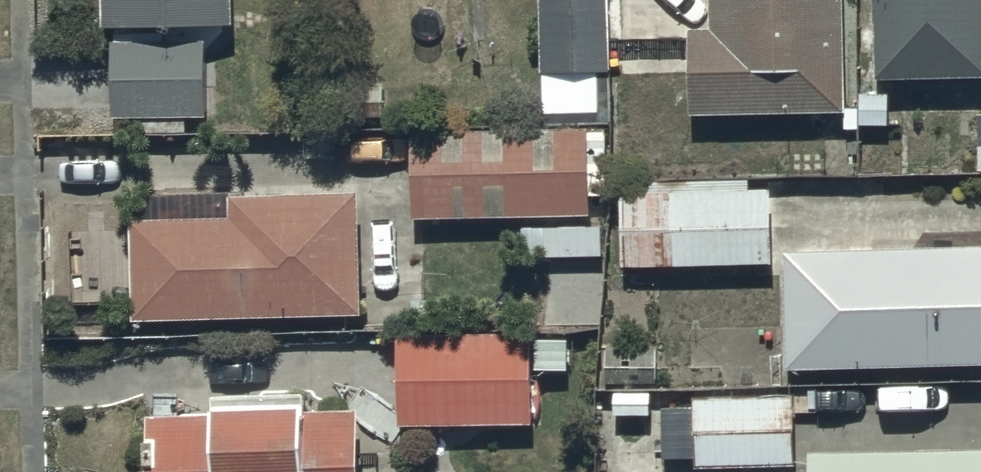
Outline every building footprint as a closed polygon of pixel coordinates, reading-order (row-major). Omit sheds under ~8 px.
[(90,33),(222,29),(221,0),(90,0),(90,33)] [(531,76),(536,76),(536,116),(592,116),(592,75),(609,75),(608,0),(530,0),(531,76)] [(681,117),(838,114),(836,0),(701,0),(702,31),(679,32),(681,117)] [(862,39),(852,39),(852,119),(888,119),(888,86),(977,86),(978,0),(862,0),(862,39)] [(200,43),(104,44),(105,122),(137,122),(137,134),(180,133),(180,121),(201,121),(200,43)] [(942,174),(980,174),(980,117),(971,117),(971,141),(942,141),(942,174)] [(400,135),(402,222),(582,219),(581,199),(604,199),(603,131),(400,135)] [(611,185),(613,268),(766,263),(764,193),(745,193),(745,182),(611,185)] [(136,201),(137,223),(123,224),(125,326),(352,321),(349,197),(136,201)] [(598,259),(598,229),(518,231),(518,259),(550,259),(550,282),(590,281),(589,259),(598,259)] [(774,367),(980,364),(980,248),(772,251),(774,367)] [(399,426),(533,427),(533,335),(400,334),(399,426)] [(651,351),(595,349),(594,385),(650,386),(651,351)] [(144,471),(356,471),(355,409),(301,409),(301,390),(201,391),(201,410),(140,411),(141,434),(132,434),(133,460),(144,460),(144,471)] [(656,399),(656,465),(686,465),(686,468),(783,468),(783,463),(793,463),(793,395),(686,396),(686,399),(656,399)] [(798,450),(798,471),(777,471),(980,471),(980,449),(798,450)]
